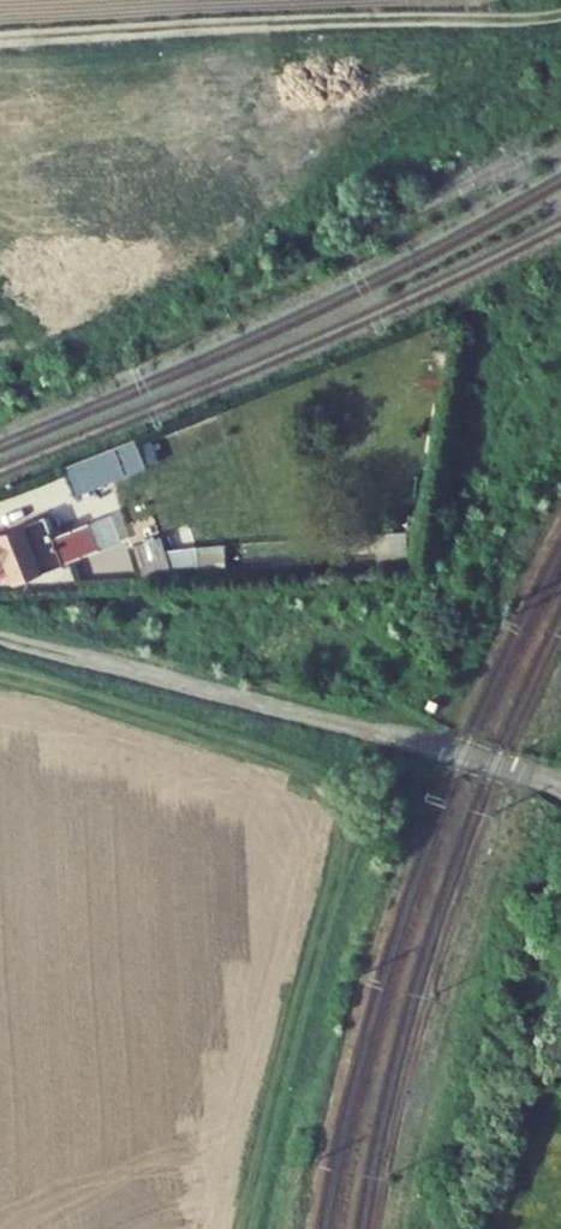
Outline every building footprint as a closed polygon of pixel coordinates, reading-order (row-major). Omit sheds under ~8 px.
[(63,471),(75,499),(147,467),(135,439),(63,471)] [(191,534),(162,541),(157,520),(129,526),(141,581),(198,568),(191,534)] [(44,521),(22,530),(39,572),(61,563),(44,521)] [(39,572),(22,530),(0,539),(0,569),(6,567),(13,583),(39,572)]
